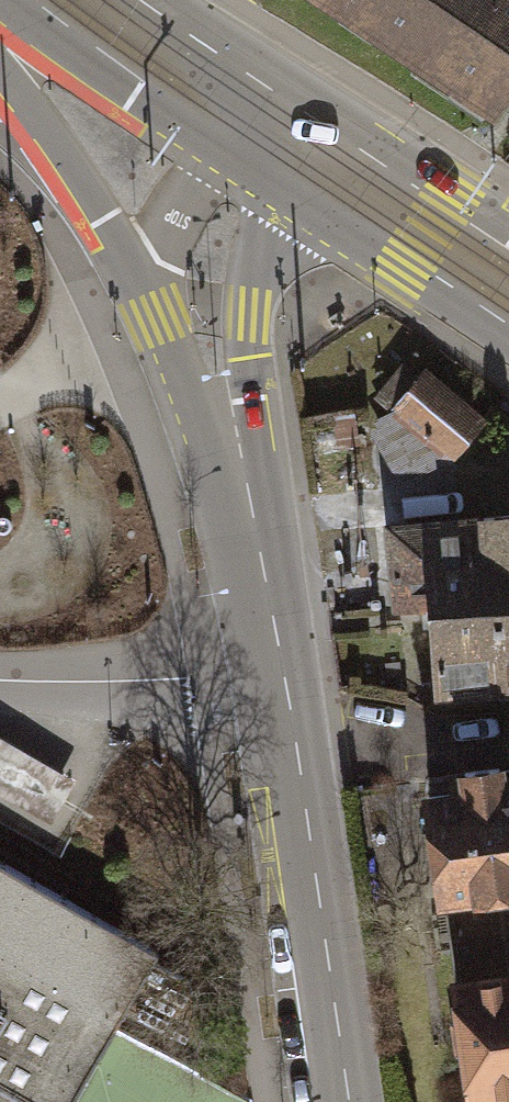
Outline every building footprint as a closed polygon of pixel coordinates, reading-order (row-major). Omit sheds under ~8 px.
[(343,7),(496,109),(508,90),(508,0),(348,0),(343,7)] [(416,376),(393,402),(442,447),(465,421),(416,376)] [(500,692),(493,582),(508,580),(508,512),(384,521),(394,608),(435,607),(439,696),(500,692)] [(500,692),(508,691),(508,580),(493,582),(500,692)] [(465,771),(468,791),(430,796),(453,976),(508,969),(508,765),(465,771)] [(115,1019),(194,1070),(190,981),(151,958),(157,949),(0,857),(0,1101),(67,1101),(115,1019)] [(453,976),(468,1093),(508,1088),(508,969),(453,976)]
